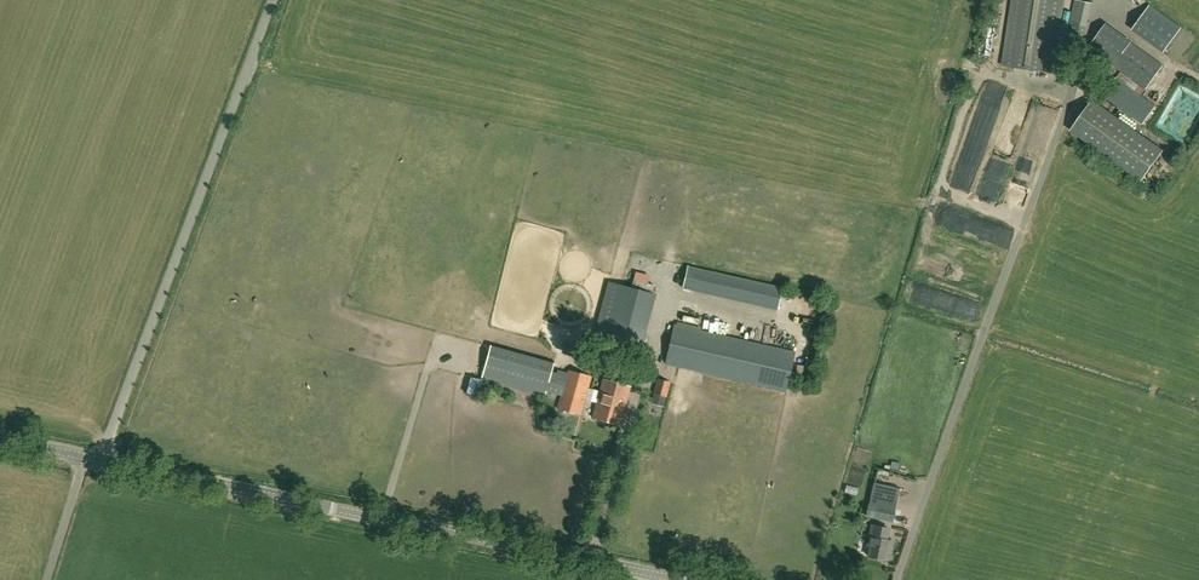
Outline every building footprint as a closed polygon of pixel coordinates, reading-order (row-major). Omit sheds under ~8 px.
[(1004,54),(1054,62),(1063,0),(1012,0),(1004,54)] [(1093,3),(1078,0),(1075,0),(1067,34),(1085,38),(1093,3)] [(1163,51),(1181,28),(1150,5),(1132,28),(1163,51)] [(1146,88),(1162,65),(1105,24),(1092,42),(1090,47),(1146,88)] [(1155,106),(1143,97),(1147,92),(1120,72),(1103,95),(1142,124),(1155,106)] [(1050,105),(1061,105),(1061,97),(1050,96),(1050,105)] [(1163,151),(1093,101),(1072,131),(1141,181),(1163,151)] [(1023,124),(1023,116),(1010,115),(1009,123),(1023,124)] [(986,148),(992,125),(980,122),(975,145),(986,148)] [(1006,130),(1005,141),(1016,143),(1018,132),(1006,130)] [(971,155),(966,169),(977,173),(982,159),(971,155)] [(1008,199),(1010,211),(1020,210),(1018,197),(1008,199)] [(962,253),(963,240),(940,238),(939,251),(962,253)] [(777,308),(782,287),(687,266),(682,287),(777,308)] [(608,282),(594,335),(641,347),(655,294),(608,282)] [(785,391),(794,351),(674,324),(665,363),(785,391)] [(584,361),(587,350),(564,343),(562,355),(584,361)] [(591,376),(568,369),(567,372),(557,370),(557,372),(551,371),(553,363),(490,345),(481,379),(544,396),(546,390),(561,394),(557,407),(581,414),(591,376)] [(663,407),(666,396),(670,382),(658,378),(651,404),(663,407)] [(606,400),(625,406),(630,387),(603,379),(600,389),(609,392),(606,400)] [(592,417),(600,419),(602,423),(610,425),(613,423),(620,425),(625,406),(606,400),(609,392),(600,389),(592,417)] [(874,482),(869,504),(868,504),(865,515),(873,517),(892,522),(900,488),(874,482)] [(868,556),(883,559),(884,558),(888,559),(891,548),(886,547),(888,539),(886,539),(888,528),(880,526),(872,524),(867,546),(870,547),(868,556)]
